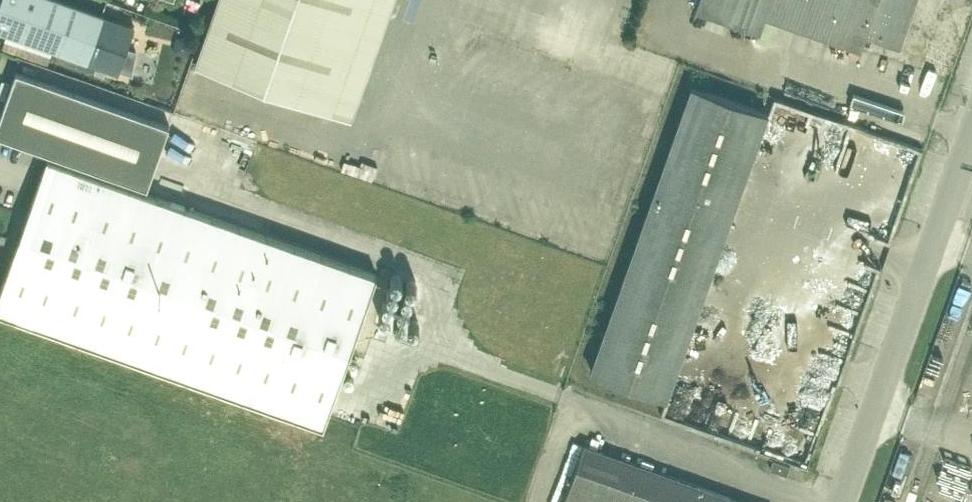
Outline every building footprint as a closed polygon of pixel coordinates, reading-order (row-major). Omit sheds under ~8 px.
[(62,0),(0,0),(0,1),(0,30),(118,72),(119,69),(131,73),(139,50),(127,46),(135,26),(103,15),(62,0)] [(195,62),(331,110),(369,0),(217,0),(195,62)] [(694,8),(759,30),(764,14),(860,48),(865,32),(897,43),(912,0),(697,0),(694,8)] [(16,70),(0,114),(0,134),(146,186),(168,124),(16,70)] [(767,111),(691,84),(589,370),(666,398),(767,111)] [(144,192),(47,158),(0,289),(0,311),(322,425),(327,412),(376,274),(144,192)] [(632,158),(627,171),(639,176),(644,162),(632,158)] [(583,444),(562,501),(745,501),(583,444)]
